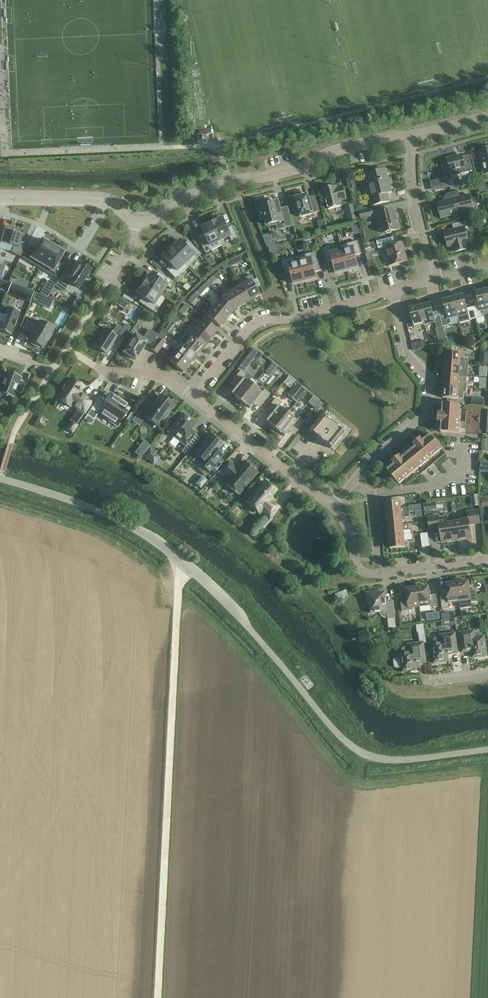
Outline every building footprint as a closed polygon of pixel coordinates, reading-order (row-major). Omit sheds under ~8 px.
[(200,142),(213,141),(212,133),(199,134),(200,142)] [(475,152),(479,151),(482,161),(484,170),(487,169),(487,149),(475,152)] [(462,155),(447,159),(452,177),(452,176),(459,175),(466,173),(473,171),(471,162),(469,155),(463,157),(462,155)] [(365,175),(368,185),(370,184),(373,196),(371,197),(373,205),(390,201),(388,193),(392,192),(386,170),(365,175)] [(448,178),(440,180),(443,190),(450,188),(449,183),(448,178)] [(485,180),(477,182),(480,193),(487,191),(485,180)] [(344,186),(337,188),(337,186),(323,190),(328,210),(342,206),(340,201),(347,199),(344,186)] [(455,218),(461,216),(462,215),(462,214),(475,211),(471,195),(460,198),(458,191),(456,192),(447,194),(448,201),(438,204),(438,203),(441,218),(442,218),(442,217),(453,215),(453,216),(455,218)] [(297,204),(291,206),(293,214),(299,212),(300,218),(314,214),(313,214),(320,212),(317,199),(310,201),(309,197),(309,195),(304,196),(303,195),(296,196),(297,198),(295,198),(297,204)] [(278,202),(259,207),(261,213),(260,214),(261,218),(265,216),(268,225),(277,223),(279,229),(291,226),(288,210),(281,212),(278,202)] [(359,203),(354,204),(356,212),(359,211),(364,210),(363,208),(362,205),(362,202),(359,203)] [(352,203),(346,205),(348,212),(354,210),(352,203)] [(364,210),(359,211),(361,219),(373,216),(371,208),(364,210)] [(394,210),(384,213),(376,215),(379,226),(381,225),(383,233),(400,229),(397,216),(396,216),(394,210)] [(216,219),(210,222),(219,241),(220,241),(229,237),(231,241),(237,238),(232,227),(227,229),(222,218),(217,220),(216,219)] [(466,249),(465,243),(468,242),(465,228),(469,227),(467,221),(453,225),(454,230),(445,233),(448,247),(454,245),(456,252),(466,249)] [(222,246),(220,241),(219,241),(210,222),(204,225),(205,226),(200,228),(203,234),(197,236),(205,253),(222,246)] [(325,222),(318,223),(321,234),(328,232),(325,222)] [(24,231),(5,226),(1,242),(14,246),(12,253),(21,257),(27,244),(21,242),(24,231)] [(403,243),(396,244),(394,238),(377,242),(379,249),(387,247),(391,265),(408,261),(403,243)] [(30,247),(23,259),(40,268),(54,245),(47,241),(47,242),(42,239),(36,250),(30,247)] [(185,263),(188,267),(201,254),(188,241),(184,245),(180,241),(176,244),(175,243),(170,248),(185,263)] [(341,246),(348,272),(354,270),(354,268),(359,267),(356,255),(362,254),(358,241),(341,246)] [(54,245),(40,268),(57,278),(64,267),(58,263),(64,253),(60,250),(61,249),(54,245)] [(332,253),(330,249),(324,250),(327,263),(333,261),(336,273),(341,272),(341,273),(348,272),(341,246),(342,250),(332,253)] [(177,271),(185,263),(170,248),(165,252),(166,253),(163,257),(171,266),(167,270),(176,279),(181,274),(177,271)] [(299,257),(306,282),(312,281),(312,279),(317,278),(315,272),(321,271),(316,252),(299,257)] [(212,257),(207,259),(212,266),(215,264),(212,257)] [(306,282),(299,257),(282,261),(285,274),(291,272),(294,284),(299,283),(299,284),(306,282)] [(70,264),(55,286),(64,292),(71,283),(79,288),(91,270),(82,265),(79,262),(75,267),(70,264)] [(146,278),(142,283),(160,295),(167,286),(171,289),(174,283),(159,273),(155,278),(150,274),(147,279),(146,278)] [(241,286),(250,301),(260,295),(252,282),(254,281),(252,274),(238,280),(241,286)] [(5,292),(9,282),(0,279),(0,290),(5,292)] [(154,304),(160,295),(142,283),(139,289),(140,290),(137,294),(142,297),(139,302),(155,313),(159,307),(154,304)] [(186,283),(183,287),(187,291),(191,287),(186,283)] [(12,284),(8,294),(30,303),(34,293),(12,284)] [(241,286),(232,291),(241,307),(250,301),(241,286)] [(44,287),(40,293),(48,298),(52,292),(44,287)] [(473,307),(476,319),(482,317),(481,311),(487,309),(487,296),(486,290),(476,293),(479,306),(473,307)] [(221,298),(233,311),(241,307),(232,291),(221,298)] [(36,293),(33,300),(51,308),(54,301),(36,293)] [(65,304),(77,310),(83,300),(71,294),(65,304)] [(124,294),(122,297),(132,303),(134,301),(124,294)] [(470,320),(476,319),(473,307),(467,309),(464,296),(453,298),(458,317),(468,314),(470,320)] [(118,297),(115,302),(123,307),(127,302),(118,297)] [(221,298),(213,307),(227,319),(233,311),(221,298)] [(450,325),(448,319),(458,317),(453,298),(443,301),(445,310),(439,312),(440,316),(443,327),(450,325)] [(168,313),(173,303),(165,299),(160,309),(168,313)] [(185,304),(181,309),(179,312),(182,315),(185,312),(189,307),(185,304)] [(431,304),(420,306),(425,325),(435,322),(437,329),(443,327),(440,316),(434,317),(431,304)] [(203,313),(206,316),(220,327),(227,319),(213,307),(210,305),(203,313)] [(414,328),(425,325),(420,306),(410,309),(414,328)] [(0,328),(0,331),(11,336),(14,328),(14,329),(18,320),(17,320),(20,312),(8,308),(5,315),(3,315),(0,322),(2,323),(0,328)] [(62,310),(55,323),(62,327),(70,314),(62,310)] [(197,328),(210,339),(218,330),(204,319),(197,328)] [(28,321),(23,329),(33,335),(30,341),(32,342),(31,344),(39,348),(40,347),(42,348),(47,339),(49,340),(52,334),(51,333),(53,328),(41,321),(38,327),(28,321)] [(168,327),(165,330),(168,332),(169,333),(171,329),(175,324),(171,321),(168,327)] [(124,338),(131,328),(125,324),(119,335),(124,338)] [(157,338),(161,341),(168,332),(165,330),(162,328),(157,338)] [(197,328),(190,336),(204,347),(210,339),(197,328)] [(118,337),(105,329),(95,346),(107,354),(118,337)] [(158,335),(152,332),(149,330),(143,340),(135,335),(124,353),(136,360),(147,343),(151,346),(158,335)] [(183,345),(197,356),(204,347),(190,336),(187,334),(180,342),(183,345)] [(150,348),(157,354),(162,347),(167,351),(169,348),(161,341),(157,338),(150,348)] [(417,350),(427,347),(426,340),(415,343),(417,350)] [(183,345),(176,353),(190,364),(197,356),(183,345)] [(255,349),(240,367),(245,371),(250,365),(260,374),(270,363),(255,349)] [(462,353),(456,353),(446,352),(446,364),(468,365),(469,360),(462,360),(462,353)] [(190,364),(176,353),(169,362),(183,373),(190,364)] [(468,365),(446,364),(445,375),(460,376),(468,376),(468,370),(468,365)] [(234,397),(240,401),(253,385),(256,380),(247,373),(246,374),(241,370),(233,380),(233,381),(233,380),(238,384),(231,393),(235,396),(234,397)] [(18,392),(16,391),(22,378),(7,372),(0,389),(0,393),(15,399),(18,392)] [(460,376),(445,375),(444,387),(467,388),(468,376),(460,376)] [(288,377),(283,383),(289,388),(294,382),(288,377)] [(71,378),(57,399),(60,401),(59,402),(60,404),(64,407),(67,407),(67,406),(70,407),(72,405),(84,413),(92,402),(80,393),(84,387),(82,386),(82,384),(78,381),(76,382),(71,378)] [(253,385),(240,401),(246,406),(246,405),(250,408),(257,400),(262,404),(268,396),(270,394),(264,389),(262,393),(258,390),(259,390),(253,385)] [(467,388),(444,387),(443,398),(459,399),(463,399),(464,398),(464,393),(467,393),(467,388)] [(110,394),(109,396),(104,403),(98,399),(84,419),(91,424),(100,411),(104,413),(102,415),(118,426),(131,407),(110,394)] [(148,401),(136,416),(133,421),(139,426),(146,417),(158,426),(165,418),(166,418),(170,412),(169,412),(174,406),(161,396),(154,405),(148,401)] [(269,425),(275,429),(288,413),(282,408),(282,409),(279,406),(281,403),(275,398),(274,401),(267,408),(268,409),(268,408),(273,412),(266,421),(269,424),(269,425)] [(447,421),(438,420),(438,422),(441,423),(441,432),(459,434),(461,405),(443,404),(442,414),(439,414),(439,416),(447,416),(447,421)] [(316,423),(309,431),(317,437),(317,438),(318,439),(324,432),(328,435),(322,442),(323,443),(324,442),(331,449),(344,433),(343,432),(336,427),(337,426),(330,421),(330,422),(327,419),(329,417),(331,414),(329,412),(326,410),(326,411),(322,415),(316,423)] [(131,412),(125,421),(128,423),(134,414),(131,412)] [(192,448),(200,438),(195,435),(196,433),(193,431),(193,428),(197,424),(184,413),(169,432),(186,446),(187,444),(192,448)] [(293,418),(293,417),(288,413),(275,429),(280,434),(281,433),(284,436),(292,427),(297,432),(296,432),(297,432),(305,422),(299,417),(296,421),(293,418)] [(67,429),(72,433),(78,426),(72,422),(67,429)] [(210,434),(194,454),(202,460),(199,464),(209,472),(211,471),(215,474),(220,468),(226,461),(221,458),(223,456),(222,455),(217,451),(223,445),(210,434)] [(399,484),(442,449),(430,435),(423,441),(421,439),(419,440),(425,447),(421,450),(416,443),(414,444),(416,447),(402,459),(400,456),(398,457),(404,464),(400,467),(394,460),(393,462),(395,464),(387,471),(399,484)] [(144,441),(135,453),(141,458),(150,446),(144,441)] [(150,448),(143,457),(148,462),(149,461),(154,465),(161,457),(150,448)] [(229,461),(219,473),(228,481),(225,484),(238,495),(257,472),(245,461),(238,469),(229,461)] [(195,484),(201,489),(206,483),(207,484),(208,482),(207,481),(208,480),(202,475),(195,484)] [(249,500),(269,518),(279,507),(270,500),(276,492),(277,490),(277,489),(276,487),(274,486),(272,486),(270,485),(270,486),(265,482),(249,500)] [(245,496),(238,504),(241,506),(248,499),(245,496)] [(387,515),(410,512),(409,508),(401,508),(401,502),(386,503),(387,515)] [(454,522),(457,540),(472,538),(470,525),(480,523),(478,511),(468,512),(469,518),(461,519),(461,521),(454,522)] [(410,512),(387,515),(388,526),(403,525),(402,518),(410,517),(410,512)] [(442,542),(457,540),(454,522),(447,523),(447,520),(439,521),(439,516),(428,518),(430,530),(440,529),(442,542)] [(403,525),(388,526),(389,537),(412,535),(411,530),(404,531),(403,525)] [(430,546),(428,537),(428,533),(421,534),(423,548),(430,546)] [(412,535),(389,537),(390,549),(405,547),(405,541),(412,540),(412,535)] [(457,579),(450,582),(450,584),(446,584),(447,593),(440,594),(442,607),(442,609),(449,608),(448,603),(459,602),(457,579)] [(457,579),(459,602),(460,609),(472,607),(472,603),(478,602),(476,589),(470,590),(469,581),(464,582),(463,581),(462,580),(460,579),(458,579),(457,579)] [(401,599),(402,609),(402,612),(414,610),(413,608),(420,607),(417,585),(415,585),(414,585),(412,586),(411,587),(411,589),(406,590),(407,598),(401,599)] [(424,587),(424,586),(417,585),(420,607),(431,605),(431,608),(438,607),(437,596),(430,597),(429,587),(424,587)] [(347,590),(335,595),(338,600),(349,596),(347,590)] [(370,614),(380,612),(380,613),(381,615),(381,616),(382,616),(383,617),(384,618),(385,618),(387,618),(388,618),(389,629),(396,628),(394,611),(393,601),(386,602),(385,592),(376,593),(374,592),(368,593),(366,595),(367,600),(368,600),(370,610),(370,614)] [(424,624),(417,625),(417,633),(419,633),(425,632),(424,624)] [(460,633),(461,643),(462,653),(469,652),(469,651),(472,651),(473,658),(487,656),(485,636),(482,637),(482,635),(480,633),(471,634),(470,631),(460,633)] [(432,643),(433,653),(435,663),(449,661),(448,654),(451,654),(458,653),(455,633),(440,635),(441,638),(436,639),(434,641),(435,643),(432,643)] [(426,663),(425,653),(424,643),(409,645),(409,648),(404,648),(403,650),(403,652),(400,653),(401,659),(395,660),(394,661),(395,668),(396,669),(402,668),(403,672),(417,670),(416,664),(419,663),(419,664),(426,663)]
